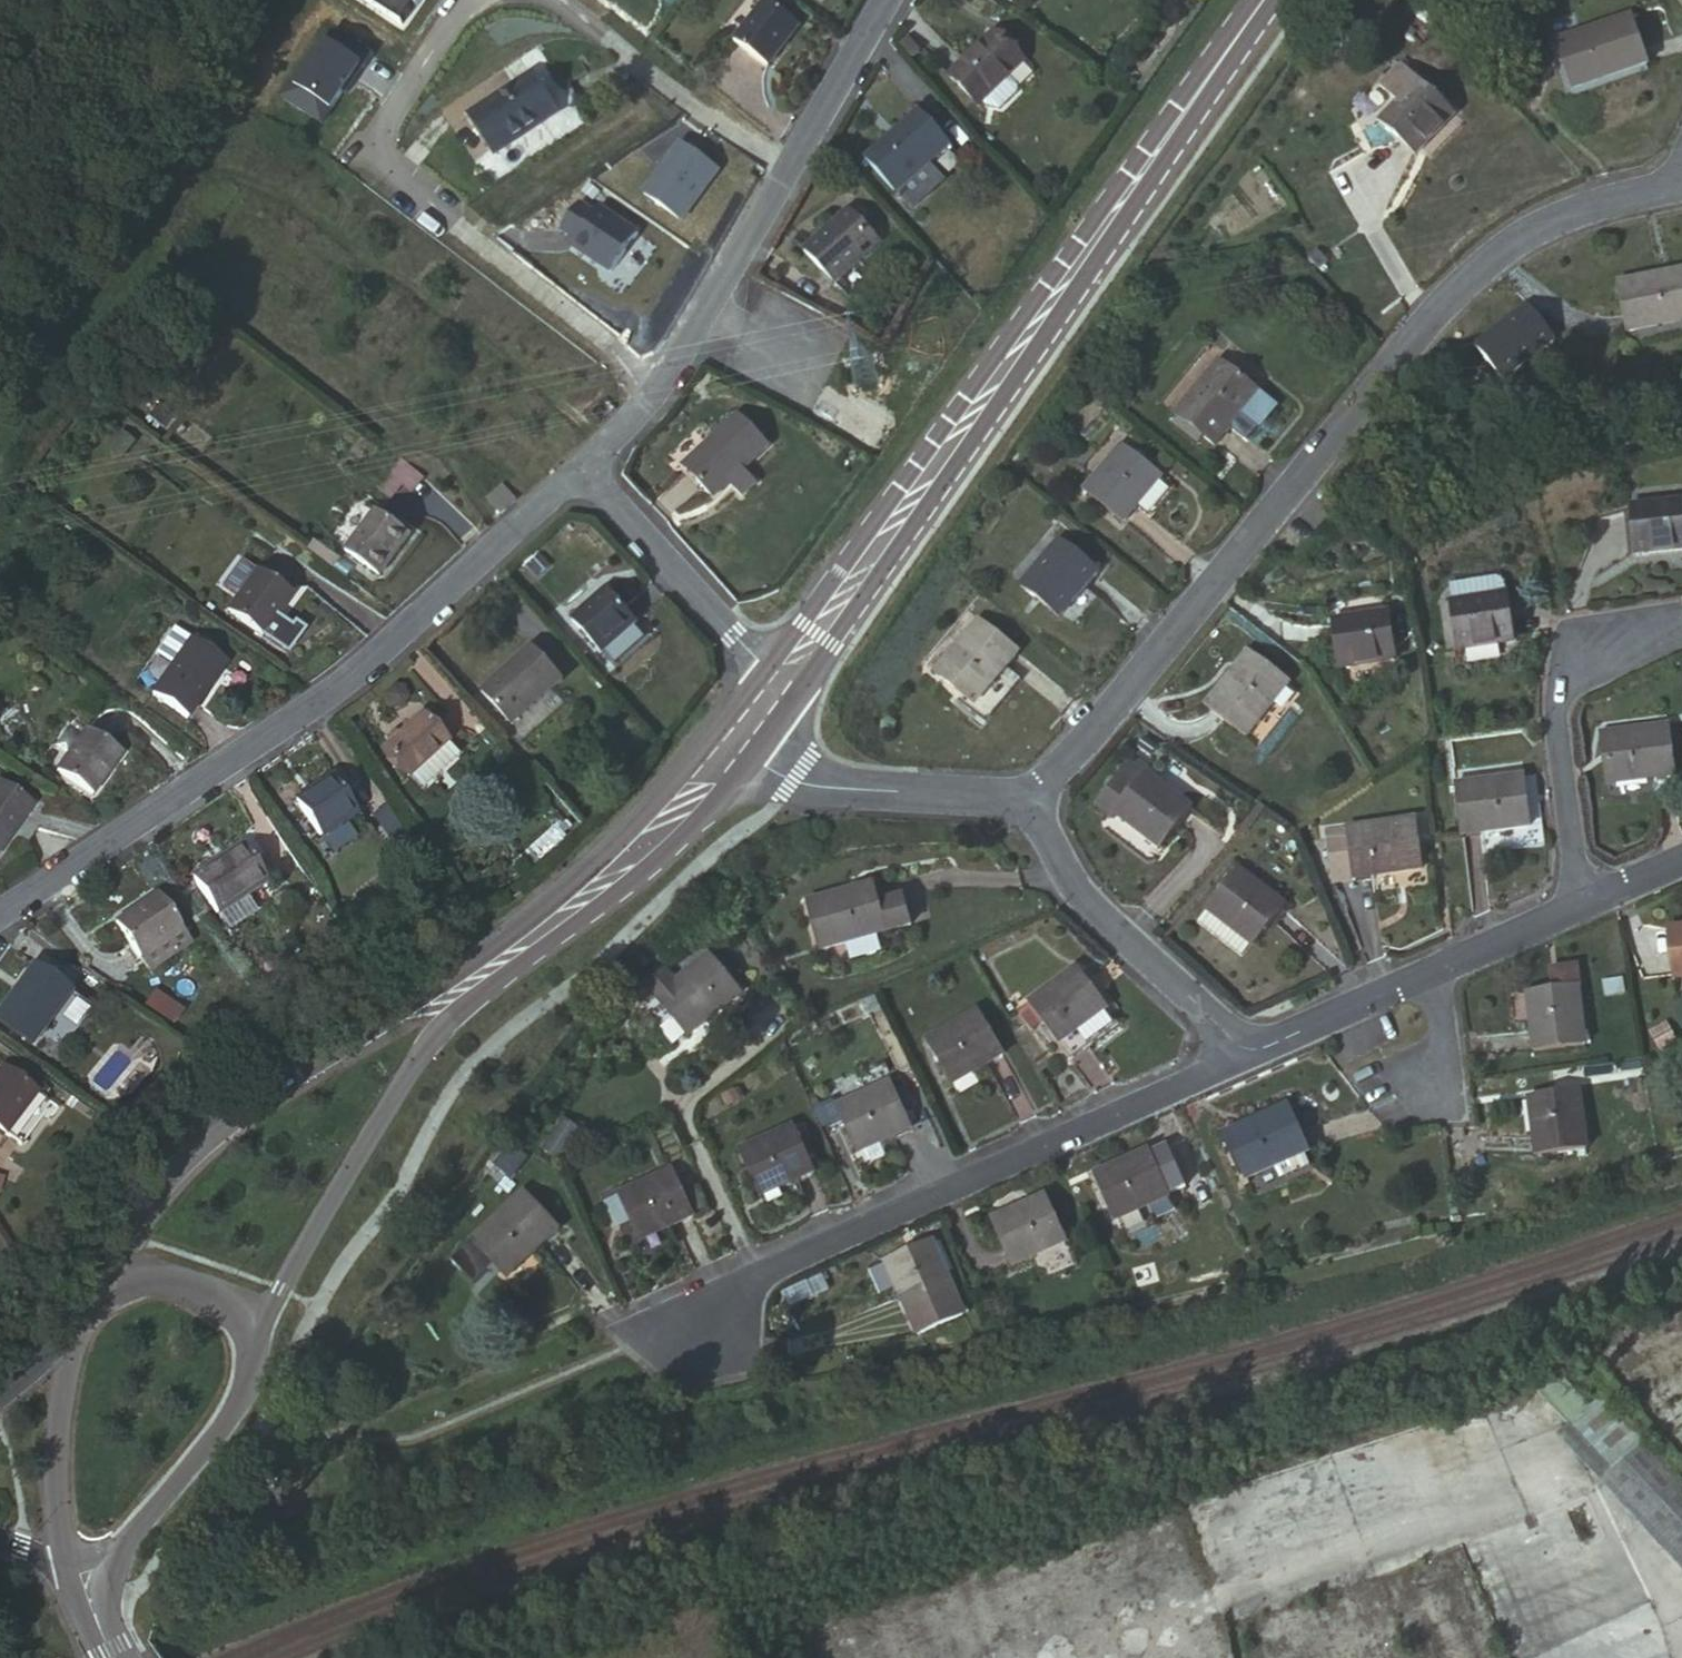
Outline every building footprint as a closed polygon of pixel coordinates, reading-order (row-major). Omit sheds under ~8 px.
[(397,26),(410,7),(412,8),(417,0),(357,0),(397,26)] [(736,37),(773,64),(807,17),(784,0),(762,0),(736,37)] [(1572,77),(1643,30),(1623,0),(1597,0),(1544,36),(1572,77)] [(993,64),(1009,49),(983,24),(938,72),(968,101),(1000,70),(993,64)] [(329,29),(321,43),(328,48),(337,34),(329,29)] [(300,93),(290,107),(318,126),(339,95),(356,68),(360,70),(370,56),(337,34),(328,48),(321,43),(292,87),(300,93)] [(1015,54),(1009,49),(993,64),(1000,70),(1015,54)] [(448,110),(479,151),(540,105),(509,65),(448,110)] [(356,68),(339,95),(343,97),(360,70),(356,68)] [(278,99),(290,107),(300,93),(292,87),(287,84),(278,99)] [(1361,137),(1391,177),(1434,147),(1391,87),(1370,101),(1384,121),(1361,137)] [(851,147),(886,184),(934,139),(942,132),(908,96),(851,147)] [(934,139),(886,184),(902,204),(932,177),(928,173),(949,154),(934,139)] [(646,198),(684,227),(723,176),(686,147),(646,198)] [(821,270),(830,279),(875,238),(842,201),(796,244),(821,270)] [(607,273),(634,234),(594,206),(590,213),(575,202),(556,229),(571,240),(567,246),(607,273)] [(1661,280),(1592,291),(1599,341),(1669,329),(1661,280)] [(1213,435),(1231,411),(1256,375),(1216,345),(1172,405),(1213,435)] [(1256,375),(1231,411),(1248,426),(1276,389),(1256,375)] [(729,416),(680,477),(714,506),(727,488),(745,502),(760,485),(742,471),(765,444),(729,416)] [(1114,510),(1133,483),(1155,452),(1118,422),(1074,482),(1114,510)] [(1155,452),(1133,483),(1150,496),(1173,463),(1155,452)] [(407,460),(401,466),(427,486),(431,482),(407,460)] [(427,486),(401,466),(382,488),(397,502),(410,486),(418,494),(427,486)] [(496,515),(518,495),(498,473),(475,494),(496,515)] [(1648,485),(1594,495),(1602,545),(1657,535),(1648,485)] [(379,506),(346,554),(382,579),(416,534),(379,506)] [(1031,516),(991,574),(1031,603),(1072,546),(1031,516)] [(311,556),(339,577),(349,564),(320,544),(311,556)] [(1490,565),(1436,574),(1445,623),(1498,615),(1490,565)] [(260,569),(228,613),(266,639),(298,596),(260,569)] [(608,590),(572,624),(606,660),(644,624),(608,590)] [(1389,601),(1330,611),(1340,659),(1399,649),(1389,601)] [(955,603),(917,661),(959,690),(1000,635),(955,603)] [(172,673),(192,645),(178,636),(159,663),(172,673)] [(1281,671),(1237,641),(1201,695),(1243,725),(1281,671)] [(172,673),(154,699),(187,722),(226,668),(192,645),(172,673)] [(537,649),(485,697),(520,731),(570,682),(537,649)] [(1652,693),(1582,707),(1592,755),(1663,741),(1652,693)] [(418,712),(377,754),(405,784),(447,742),(418,712)] [(95,725),(61,772),(98,799),(132,750),(95,725)] [(1135,752),(1126,765),(1140,775),(1149,761),(1135,752)] [(1515,757),(1446,770),(1455,820),(1525,806),(1515,757)] [(1203,797),(1150,760),(1149,761),(1140,775),(1126,765),(1102,799),(1123,814),(1127,809),(1171,841),(1203,797)] [(34,800),(0,776),(0,848),(34,800)] [(331,776),(292,803),(316,840),(355,815),(331,776)] [(391,836),(403,826),(383,803),(371,813),(391,836)] [(1401,812),(1314,825),(1320,879),(1410,865),(1401,812)] [(239,848),(191,881),(214,917),(264,883),(239,848)] [(1224,866),(1194,907),(1253,949),(1282,908),(1224,866)] [(872,873),(803,891),(817,940),(910,916),(902,887),(877,893),(872,873)] [(132,959),(135,957),(169,936),(183,928),(185,927),(162,887),(109,920),(132,959)] [(1253,949),(1194,907),(1185,919),(1245,962),(1253,949)] [(1673,916),(1681,961),(1681,914),(1673,916)] [(196,946),(183,928),(169,936),(179,954),(196,946)] [(169,936),(135,957),(145,975),(179,954),(169,936)] [(656,959),(639,975),(684,1028),(723,998),(736,1012),(752,998),(706,940),(667,973),(656,959)] [(0,999),(0,1018),(30,1040),(71,981),(30,954),(0,999)] [(1572,978),(1588,976),(1584,955),(1569,958),(1572,978)] [(1023,992),(1025,995),(1053,1034),(1065,1051),(1117,1015),(1074,956),(1023,992)] [(1556,960),(1560,979),(1572,978),(1569,958),(1556,960)] [(1572,978),(1560,979),(1538,984),(1548,1042),(1600,1032),(1588,976),(1572,978)] [(156,989),(147,1003),(175,1022),(183,1008),(156,989)] [(1053,1034),(1025,995),(1013,1004),(1041,1043),(1053,1034)] [(978,1002),(919,1031),(944,1076),(1002,1047),(978,1002)] [(0,1069),(0,1125),(11,1134),(44,1089),(6,1060),(0,1069)] [(889,1072),(830,1097),(849,1142),(910,1116),(889,1072)] [(1586,1080),(1537,1090),(1549,1149),(1597,1139),(1586,1080)] [(1293,1091),(1231,1119),(1250,1160),(1313,1134),(1293,1091)] [(561,1114),(540,1145),(561,1159),(582,1128),(561,1114)] [(789,1115),(732,1137),(755,1184),(811,1162),(789,1115)] [(1161,1142),(1106,1166),(1127,1213),(1182,1188),(1161,1142)] [(691,1204),(679,1179),(671,1162),(626,1181),(618,1190),(636,1233),(693,1209),(691,1204)] [(501,1166),(462,1219),(503,1248),(541,1196),(501,1166)] [(689,1174),(679,1179),(691,1204),(700,1198),(689,1174)] [(1062,1184),(1008,1209),(1027,1255),(1082,1231),(1062,1184)] [(916,1311),(930,1306),(959,1293),(962,1292),(935,1233),(889,1254),(916,1311)] [(959,1293),(930,1306),(936,1323),(967,1310),(959,1293)] [(1506,1408),(1546,1446),(1569,1421),(1537,1391),(1506,1408)] [(1590,1487),(1629,1443),(1586,1403),(1569,1421),(1546,1446),(1590,1487)] [(1628,1523),(1669,1481),(1629,1443),(1590,1487),(1628,1523)] [(1669,1481),(1628,1523),(1681,1574),(1681,1493),(1669,1481)]
